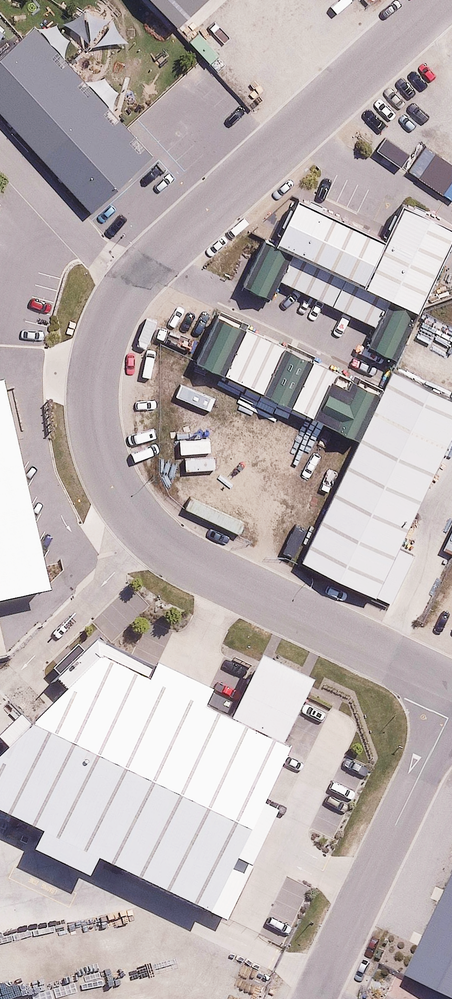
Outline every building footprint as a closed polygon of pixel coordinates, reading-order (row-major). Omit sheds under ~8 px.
[(171,26),(200,0),(148,0),(171,26)] [(0,55),(0,114),(87,217),(151,164),(35,26),(0,55)] [(377,242),(289,202),(271,243),(358,283),(377,242)] [(377,242),(358,283),(410,306),(446,228),(394,204),(377,242)] [(282,263),(255,251),(235,294),(262,306),(282,263)] [(404,316),(378,304),(359,345),(385,357),(404,316)] [(235,334),(212,323),(192,366),(215,377),(235,334)] [(319,540),(388,573),(451,442),(451,370),(411,350),(319,540)] [(296,365),(274,355),(254,398),(276,408),(296,365)] [(58,579),(9,382),(0,384),(0,593),(58,579)] [(366,405),(321,385),(303,423),(349,444),(366,405)] [(199,909),(277,748),(91,657),(0,750),(0,814),(199,909)] [(440,998),(451,998),(451,874),(403,982),(440,998)]
